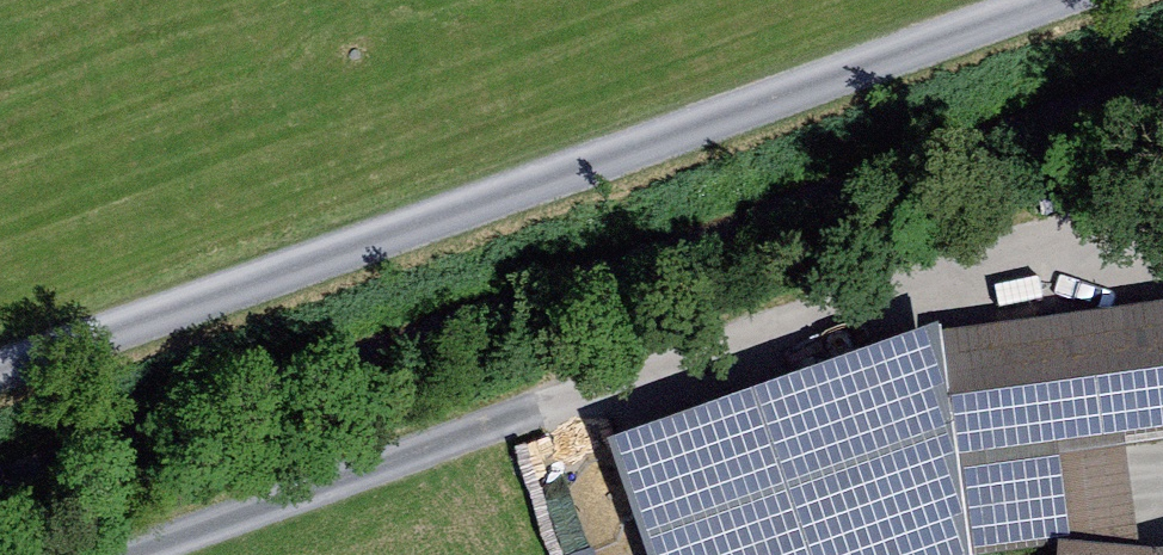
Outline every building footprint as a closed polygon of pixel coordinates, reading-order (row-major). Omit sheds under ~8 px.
[(956,339),(979,554),(1137,542),(1126,451),(1162,446),(1162,313),(956,339)] [(622,454),(652,554),(979,554),(956,339),(622,454)]
